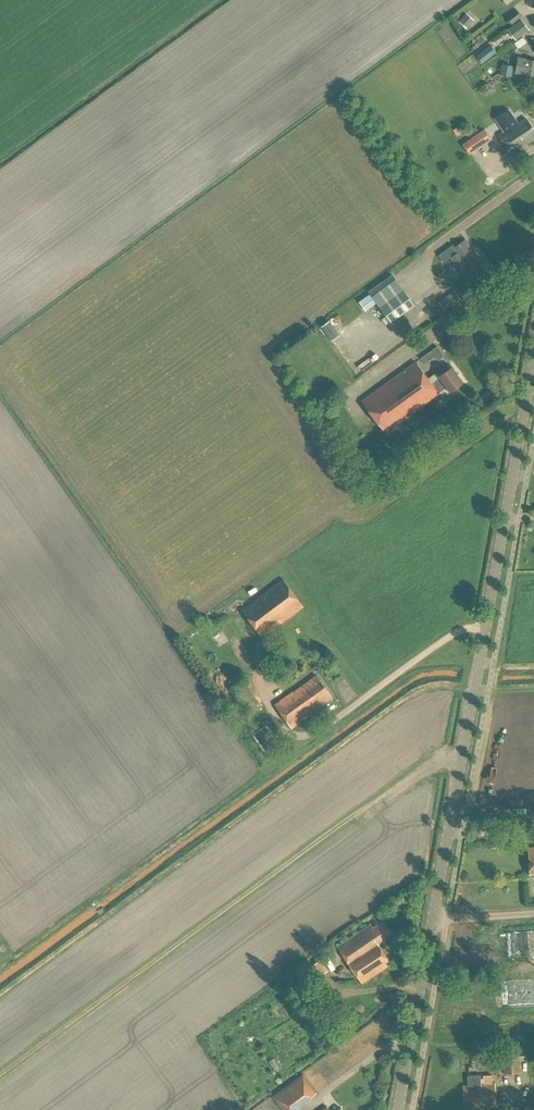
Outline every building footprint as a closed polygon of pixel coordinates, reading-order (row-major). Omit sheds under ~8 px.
[(521,17),(515,10),(505,18),(511,25),(521,17)] [(466,28),(473,20),(466,13),(459,22),(466,28)] [(526,26),(521,19),(507,30),(515,40),(525,32),(522,28),(526,26)] [(481,64),(491,51),(486,48),(490,44),(479,36),(478,39),(477,39),(472,46),(477,50),(471,57),(481,64)] [(511,43),(514,47),(522,42),(519,38),(511,43)] [(533,76),(533,61),(527,60),(527,59),(518,58),(515,73),(533,76)] [(511,77),(513,66),(502,64),(500,75),(511,77)] [(505,157),(511,153),(513,155),(518,151),(517,150),(526,143),(527,145),(533,140),(533,136),(533,135),(533,130),(526,118),(515,125),(513,124),(509,127),(509,128),(505,131),(503,130),(497,134),(506,146),(501,150),(505,157)] [(457,136),(465,130),(461,124),(452,130),(457,136)] [(468,137),(477,130),(475,127),(465,134),(468,137)] [(461,144),(468,155),(490,140),(483,130),(461,144)] [(450,257),(470,285),(478,279),(475,275),(484,269),(468,248),(470,246),(465,239),(454,247),(458,252),(450,257)] [(445,262),(450,257),(446,252),(440,256),(445,262)] [(380,308),(391,323),(415,305),(392,274),(375,287),(379,293),(374,297),(381,307),(380,308)] [(462,301),(455,292),(440,303),(446,312),(462,301)] [(373,299),(362,306),(366,311),(376,303),(373,299)] [(337,334),(328,321),(320,326),(330,339),(337,334)] [(362,401),(387,435),(399,426),(398,424),(445,387),(449,393),(464,382),(451,366),(437,376),(439,379),(433,384),(415,362),(362,401)] [(283,578),(242,609),(263,638),(304,607),(283,578)] [(334,697),(317,675),(275,705),(292,728),(334,697)] [(371,925),(337,947),(362,983),(391,963),(378,944),(392,933),(383,920),(373,927),(371,925)] [(520,1072),(519,1055),(503,1056),(503,1073),(520,1072)] [(271,1096),(281,1109),(294,1109),(314,1096),(312,1093),(316,1091),(303,1073),(271,1096)] [(466,1108),(496,1106),(495,1082),(481,1083),(480,1075),(467,1076),(468,1085),(461,1085),(462,1103),(466,1103),(466,1108)]
